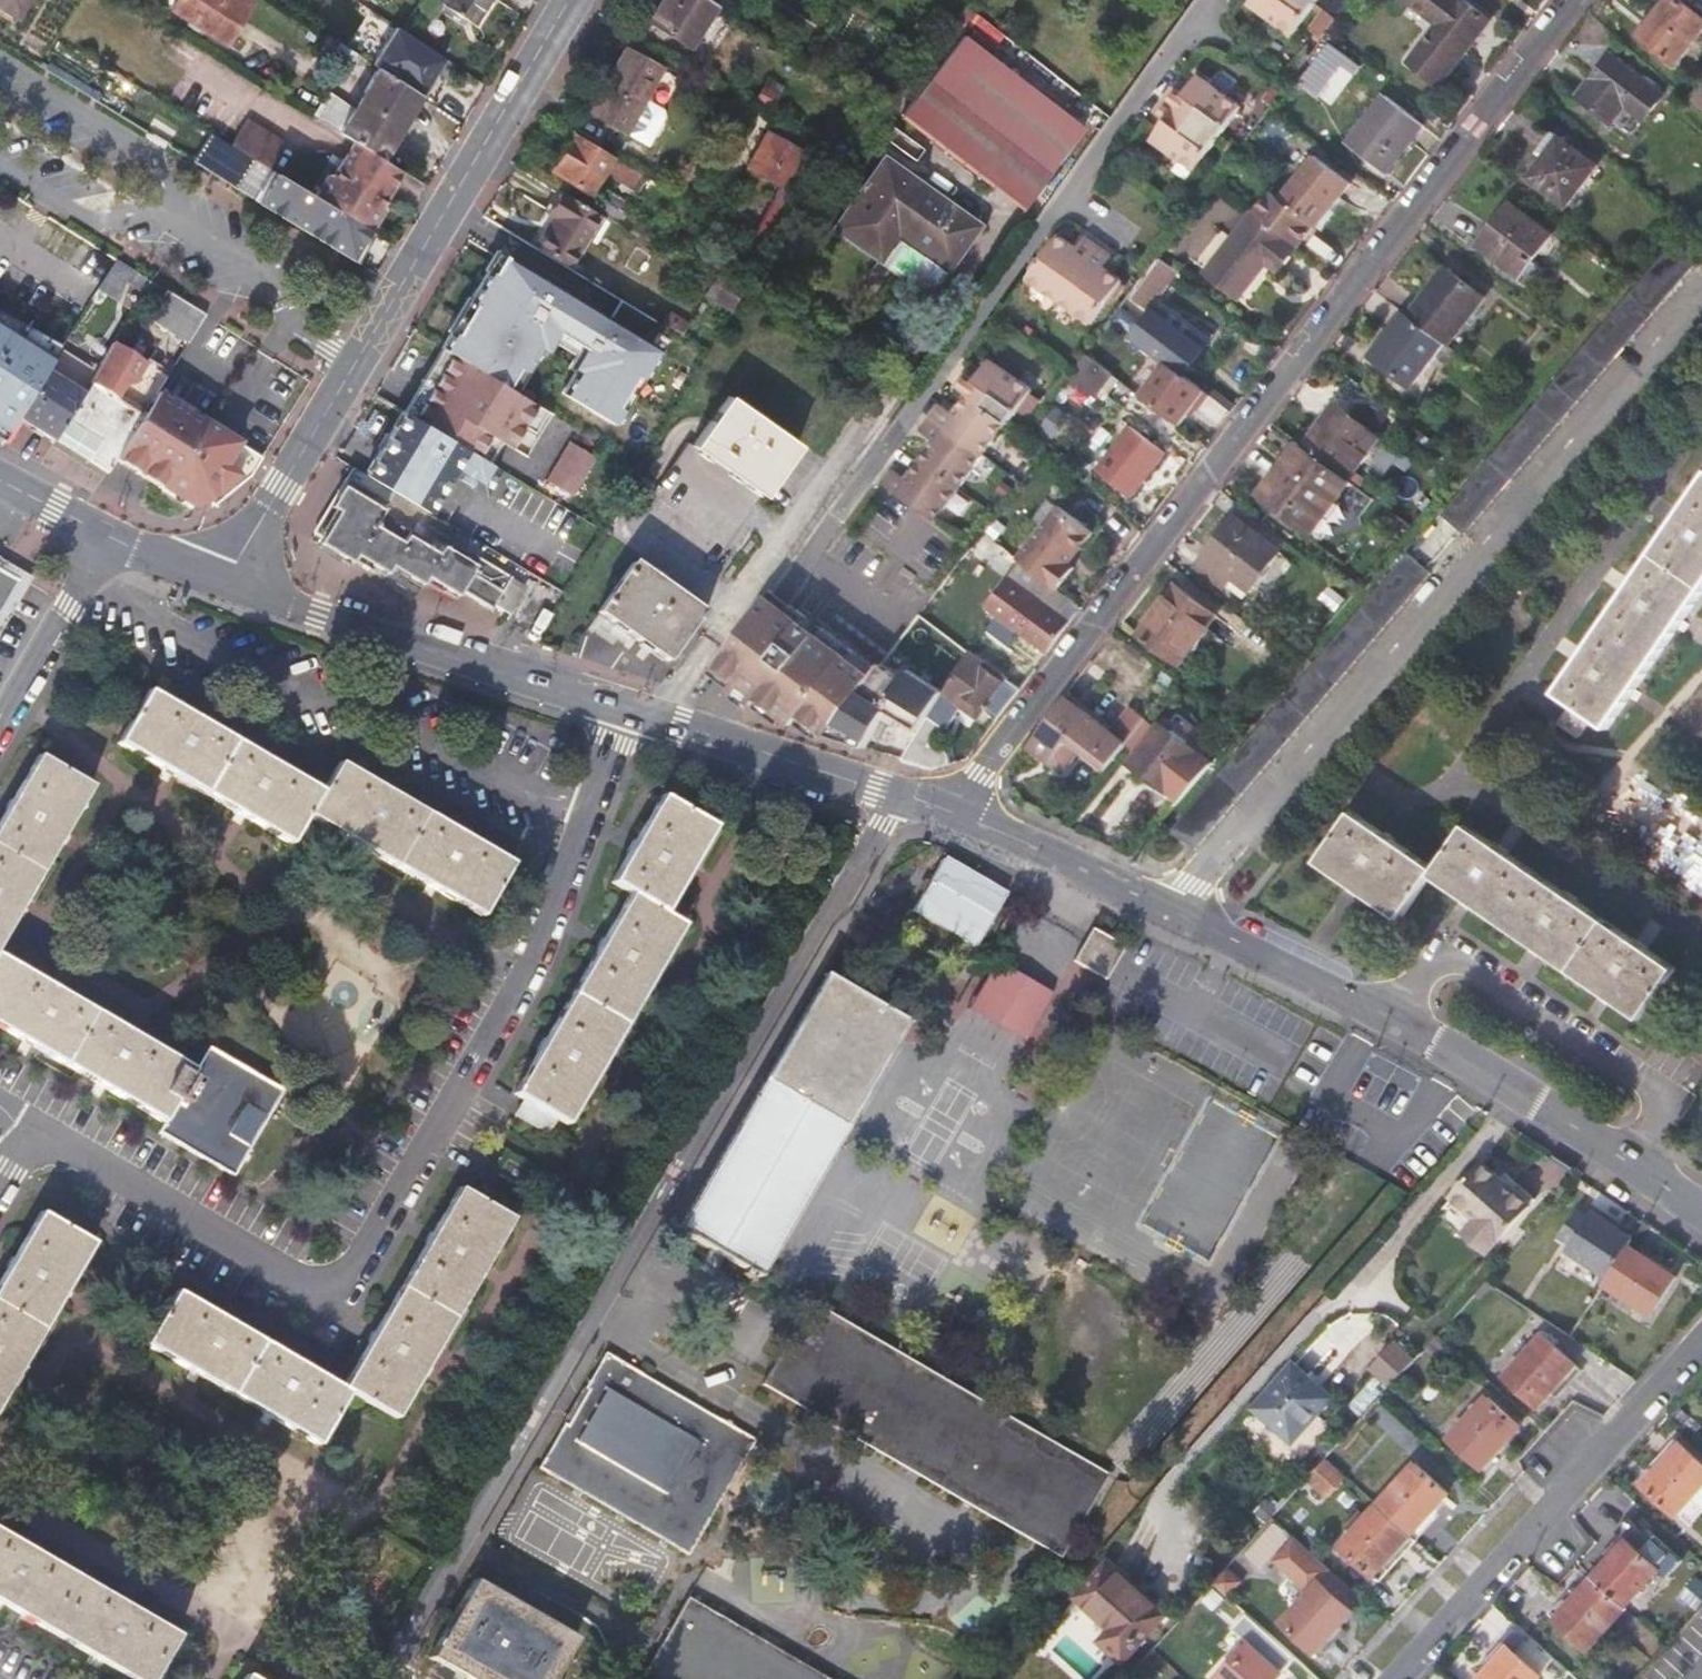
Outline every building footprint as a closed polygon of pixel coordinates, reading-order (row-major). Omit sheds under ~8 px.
[(14,17),(25,0),(0,0),(0,8),(14,17)] [(222,44),(246,5),(238,0),(173,0),(167,9),(222,44)] [(471,27),(476,19),(448,0),(435,0),(433,2),(471,27)] [(476,19),(488,0),(448,0),(476,19)] [(686,48),(714,6),(704,0),(662,0),(647,23),(686,48)] [(1319,0),(1256,0),(1298,29),(1319,0)] [(1462,0),(1405,0),(1439,25),(1408,64),(1438,86),(1489,21),(1462,0)] [(1681,0),(1668,0),(1638,36),(1675,65),(1701,31),(1701,16),(1681,0)] [(1331,4),(1316,24),(1327,32),(1342,12),(1331,4)] [(369,42),(338,22),(328,38),(359,58),(369,42)] [(359,58),(328,38),(325,36),(319,45),(332,55),(329,59),(351,73),(359,58)] [(1080,127),(960,36),(934,71),(1053,161),(1080,127)] [(431,81),(448,91),(459,73),(413,43),(401,62),(414,71),(411,77),(427,87),(431,81)] [(664,68),(628,47),(590,113),(649,146),(666,117),(664,110),(646,100),(664,68)] [(1356,70),(1329,49),(1301,85),(1317,97),(1340,68),(1351,77),(1356,70)] [(1644,120),(1663,96),(1610,55),(1578,96),(1611,123),(1625,105),(1644,120)] [(357,78),(367,63),(359,58),(351,73),(357,78)] [(1193,83),(1183,75),(1173,88),(1227,126),(1250,95),(1206,65),(1193,83)] [(353,109),(327,93),(311,118),(350,143),(376,159),(418,96),(378,70),(353,109)] [(1050,173),(1046,171),(1053,161),(934,71),(900,116),(1022,208),(1050,173)] [(1203,159),(1227,126),(1173,88),(1164,101),(1174,109),(1159,128),(1203,159)] [(1424,129),(1386,99),(1349,147),(1386,177),(1424,129)] [(283,144),(245,121),(229,146),(267,169),(283,144)] [(1250,135),(1240,127),(1236,133),(1246,140),(1250,135)] [(800,151),(767,133),(746,169),(779,188),(772,200),(785,208),(810,165),(805,161),(804,164),(796,159),(800,151)] [(1232,138),(1242,145),(1246,140),(1236,133),(1232,138)] [(603,169),(636,188),(643,176),(573,134),(551,171),(588,194),(603,169)] [(1598,165),(1558,139),(1528,179),(1567,207),(1598,165)] [(378,207),(398,173),(376,159),(350,143),(329,177),(327,177),(314,198),(326,206),(359,226),(369,232),(382,209),(378,207)] [(1280,200),(1270,192),(1255,212),(1298,246),(1314,226),(1301,217),(1334,173),(1313,157),(1280,200)] [(295,204),(304,192),(277,175),(269,188),(295,204)] [(927,297),(975,226),(903,177),(855,248),(927,297)] [(547,213),(552,217),(534,248),(567,267),(599,215),(560,192),(547,213)] [(1554,234),(1510,202),(1478,245),(1521,276),(1554,234)] [(359,226),(326,206),(308,234),(341,254),(359,226)] [(1263,264),(1277,274),(1298,246),(1255,212),(1253,210),(1203,273),(1236,298),(1263,264)] [(1028,274),(1059,297),(1101,244),(1088,234),(1080,245),(1060,230),(1028,274)] [(1104,265),(1113,254),(1101,244),(1059,297),(1091,322),(1123,279),(1104,265)] [(590,298),(561,281),(569,269),(567,267),(534,248),(532,247),(504,294),(569,332),(590,298)] [(1159,292),(1161,293),(1178,272),(1163,260),(1133,298),(1145,307),(1146,308),(1159,292)] [(108,274),(141,295),(148,283),(116,262),(108,274)] [(1483,298),(1443,267),(1407,314),(1445,342),(1448,344),(1483,298)] [(146,323),(187,349),(206,319),(165,293),(146,323)] [(1119,318),(1129,326),(1145,307),(1133,298),(1119,318)] [(1168,309),(1159,303),(1153,312),(1161,318),(1168,309)] [(538,338),(546,324),(518,307),(510,321),(508,320),(478,370),(508,389),(519,395),(549,346),(538,338)] [(1410,387),(1445,342),(1407,314),(1404,311),(1371,357),(1410,387)] [(1183,335),(1161,318),(1153,312),(1134,337),(1182,375),(1208,340),(1190,325),(1183,335)] [(46,376),(57,359),(24,338),(27,333),(0,316),(0,444),(4,445),(18,421),(46,376)] [(600,355),(560,332),(559,332),(546,353),(586,377),(600,355)] [(24,338),(57,359),(60,353),(27,333),(24,338)] [(55,443),(108,476),(116,463),(157,397),(167,382),(111,347),(82,398),(55,443)] [(451,354),(442,348),(413,396),(422,402),(451,354)] [(422,402),(438,411),(458,378),(465,381),(474,368),(451,354),(422,402)] [(1066,381),(1093,400),(1112,375),(1086,354),(1066,381)] [(971,375),(961,388),(971,396),(1010,424),(1012,426),(1036,393),(994,362),(981,381),(971,375)] [(422,402),(413,417),(477,456),(489,436),(509,449),(536,405),(519,395),(508,389),(478,370),(474,368),(465,381),(458,378),(438,411),(422,402)] [(46,376),(18,421),(55,443),(82,398),(46,376)] [(413,396),(403,411),(413,417),(422,402),(413,396)] [(761,493),(796,445),(726,396),(692,444),(761,493)] [(956,415),(943,406),(933,419),(984,457),(1010,424),(971,396),(956,415)] [(157,397),(116,463),(164,493),(205,426),(157,397)] [(1370,432),(1334,406),(1303,447),(1338,473),(1370,432)] [(1173,453),(1124,415),(1111,431),(1128,443),(1108,468),(1141,494),(1173,453)] [(427,441),(387,417),(369,449),(402,468),(411,456),(416,459),(427,441)] [(924,432),(936,441),(921,460),(959,489),(984,457),(933,419),(924,432)] [(214,504),(251,476),(261,461),(205,426),(164,493),(193,511),(210,499),(214,504)] [(571,498),(564,509),(604,533),(641,468),(603,445),(594,458),(569,443),(545,482),(571,498)] [(1299,444),(1261,495),(1314,533),(1352,483),(1338,473),(1303,447),(1299,444)] [(935,520),(959,489),(921,460),(906,478),(895,470),(885,482),(935,520)] [(526,588),(388,505),(395,493),(356,469),(316,534),(325,539),(320,546),(351,566),(356,559),(388,577),(393,570),(422,588),(427,581),(456,598),(461,592),(492,610),(495,607),(510,616),(526,588)] [(1314,533),(1324,540),(1361,490),(1352,483),(1314,533)] [(1558,694),(1574,704),(1560,723),(1580,737),(1595,718),(1610,728),(1701,595),(1701,485),(1558,694)] [(1059,507),(1018,560),(1058,591),(1074,570),(1068,565),(1094,534),(1059,507)] [(1280,549),(1235,516),(1198,566),(1226,586),(1234,577),(1250,588),(1280,549)] [(1425,580),(1401,559),(1174,828),(1197,848),(1425,580)] [(598,612),(670,662),(704,609),(634,562),(598,612)] [(17,582),(0,572),(0,610),(17,582)] [(795,600),(776,586),(770,594),(789,608),(795,600)] [(1217,617),(1176,586),(1140,634),(1179,664),(1217,617)] [(758,700),(763,693),(790,713),(798,704),(806,710),(816,717),(865,650),(826,622),(820,630),(796,664),(782,654),(806,620),(812,612),(795,600),(789,608),(770,594),(721,663),(740,678),(735,684),(758,700)] [(988,627),(1011,645),(1021,633),(998,615),(988,627)] [(820,630),(806,620),(782,654),(796,664),(820,630)] [(977,718),(983,711),(997,720),(1019,691),(1005,681),(1009,677),(971,649),(970,650),(944,691),(977,718)] [(865,650),(816,717),(832,729),(883,663),(865,650)] [(721,663),(716,670),(735,684),(740,678),(721,663)] [(908,668),(883,705),(919,728),(927,716),(944,691),(908,668)] [(319,794),(146,693),(116,745),(167,775),(240,817),(289,846),(305,817),(355,846),(429,888),(481,918),(510,864),(337,764),(319,794)] [(1058,770),(1077,747),(1108,770),(1128,744),(1066,696),(1049,718),(1053,720),(1030,750),(1058,770)] [(790,713),(798,719),(806,710),(798,704),(790,713)] [(899,758),(930,767),(945,762),(943,754),(928,745),(941,725),(927,716),(919,728),(899,758)] [(1197,751),(1161,723),(1129,763),(1167,790),(1197,751)] [(20,909),(61,837),(89,788),(37,758),(8,809),(0,822),(0,943),(20,909)] [(544,1042),(513,1097),(523,1103),(555,1121),(566,1127),(599,1070),(654,975),(681,928),(663,917),(688,873),(713,829),(659,798),(631,847),(609,886),(628,897),(601,944),(544,1042)] [(1437,870),(1354,811),(1317,861),(1402,920),(1433,876),(1642,1021),(1677,969),(1468,825),(1437,870)] [(930,888),(914,914),(978,951),(1007,901),(944,865),(930,888)] [(1073,967),(1105,985),(1123,953),(1092,935),(1073,967)] [(958,990),(888,949),(859,998),(872,1006),(894,971),(950,1003),(958,990)] [(0,958),(0,1029),(25,1044),(99,1087),(162,1124),(157,1134),(233,1177),(283,1091),(208,1048),(194,1070),(134,1035),(57,991),(0,958)] [(966,1014),(1023,1048),(1052,1000),(995,966),(966,1014)] [(908,1026),(872,1006),(859,998),(823,976),(674,1229),(742,1269),(740,1274),(749,1279),(753,1274),(758,1278),(908,1026)] [(515,1117),(546,1135),(555,1121),(523,1103),(515,1117)] [(1489,1256),(1528,1211),(1479,1169),(1450,1203),(1474,1223),(1464,1235),(1489,1256)] [(348,1395),(394,1421),(423,1370),(457,1312),(482,1268),(510,1220),(457,1190),(430,1237),(371,1336),(340,1390),(297,1365),(224,1323),(174,1294),(143,1347),(197,1378),(266,1419),(317,1448),(348,1395)] [(1607,1281),(1626,1250),(1630,1243),(1590,1217),(1586,1223),(1573,1215),(1559,1239),(1571,1246),(1566,1254),(1567,1255),(1607,1281)] [(22,1368),(65,1293),(91,1247),(38,1216),(11,1262),(0,1281),(0,1407),(22,1368)] [(1648,1317),(1671,1280),(1626,1250),(1607,1281),(1603,1287),(1648,1317)] [(762,1385),(1053,1555),(1099,1476),(809,1306),(762,1385)] [(1550,1394),(1555,1399),(1580,1373),(1541,1338),(1503,1380),(1536,1410),(1550,1394)] [(1396,1339),(1372,1366),(1392,1385),(1417,1358),(1396,1339)] [(1434,1366),(1445,1353),(1434,1342),(1422,1355),(1434,1366)] [(686,1554),(754,1439),(608,1352),(586,1388),(588,1391),(568,1425),(566,1424),(539,1468),(686,1554)] [(1253,1410),(1289,1444),(1329,1400),(1290,1366),(1253,1410)] [(1448,1442),(1486,1477),(1501,1460),(1496,1455),(1505,1445),(1518,1430),(1486,1401),(1448,1442)] [(1501,1460),(1510,1450),(1505,1445),(1496,1455),(1501,1460)] [(1674,1519),(1701,1487),(1701,1469),(1678,1447),(1641,1489),(1674,1519)] [(1448,1498),(1415,1468),(1378,1510),(1411,1539),(1434,1513),(1448,1498)] [(1374,1579),(1411,1539),(1378,1510),(1342,1550),(1374,1579)] [(1417,1545),(1440,1519),(1434,1513),(1411,1539),(1417,1545)] [(135,1678),(149,1678),(176,1632),(132,1606),(30,1546),(0,1528),(0,1598),(100,1658),(135,1678)] [(1380,1585),(1417,1545),(1411,1539),(1374,1579),(1380,1585)] [(1655,1574),(1624,1546),(1592,1582),(1622,1610),(1655,1574)] [(1073,1598),(1107,1627),(1092,1644),(1067,1624),(1046,1649),(1082,1678),(1111,1678),(1173,1606),(1112,1553),(1073,1598)] [(464,1678),(554,1678),(577,1640),(475,1581),(430,1659),(464,1678)] [(1548,1619),(1586,1654),(1625,1612),(1622,1610),(1592,1582),(1577,1598),(1571,1593),(1548,1619)] [(1283,1624),(1316,1654),(1353,1611),(1322,1583),(1283,1624)] [(640,1678),(832,1678),(687,1595),(640,1678)] [(1288,1654),(1246,1618),(1234,1632),(1248,1645),(1217,1678),(1278,1678),(1287,1669),(1280,1663),(1288,1654)] [(1501,1647),(1480,1670),(1487,1676),(1507,1654),(1501,1647)] [(1508,1652),(1507,1654),(1487,1676),(1484,1678),(1537,1678),(1508,1652)]
